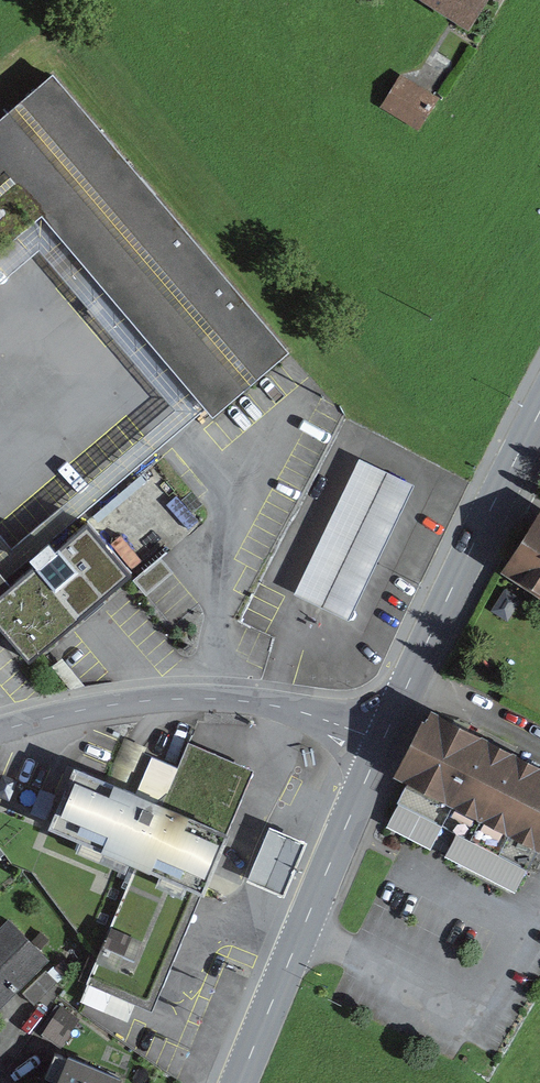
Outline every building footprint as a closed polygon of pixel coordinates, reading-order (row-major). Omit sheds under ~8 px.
[(399,1),(459,40),(485,0),(400,0),(399,1)] [(213,409),(284,349),(52,79),(0,124),(0,251),(44,213),(213,409)] [(403,81),(388,106),(420,124),(434,100),(403,81)] [(539,600),(539,509),(499,574),(539,600)] [(0,601),(0,651),(18,672),(125,582),(82,532),(45,563),(38,555),(13,575),(20,584),(0,601)] [(530,865),(539,844),(539,772),(423,715),(384,795),(530,865)] [(145,1014),(240,782),(180,757),(171,777),(144,766),(128,805),(63,779),(44,824),(69,834),(66,843),(87,852),(84,860),(130,879),(85,989),(145,1014)] [(40,970),(5,933),(0,937),(0,1009),(40,970)] [(54,1069),(47,1082),(86,1082),(54,1069)]
